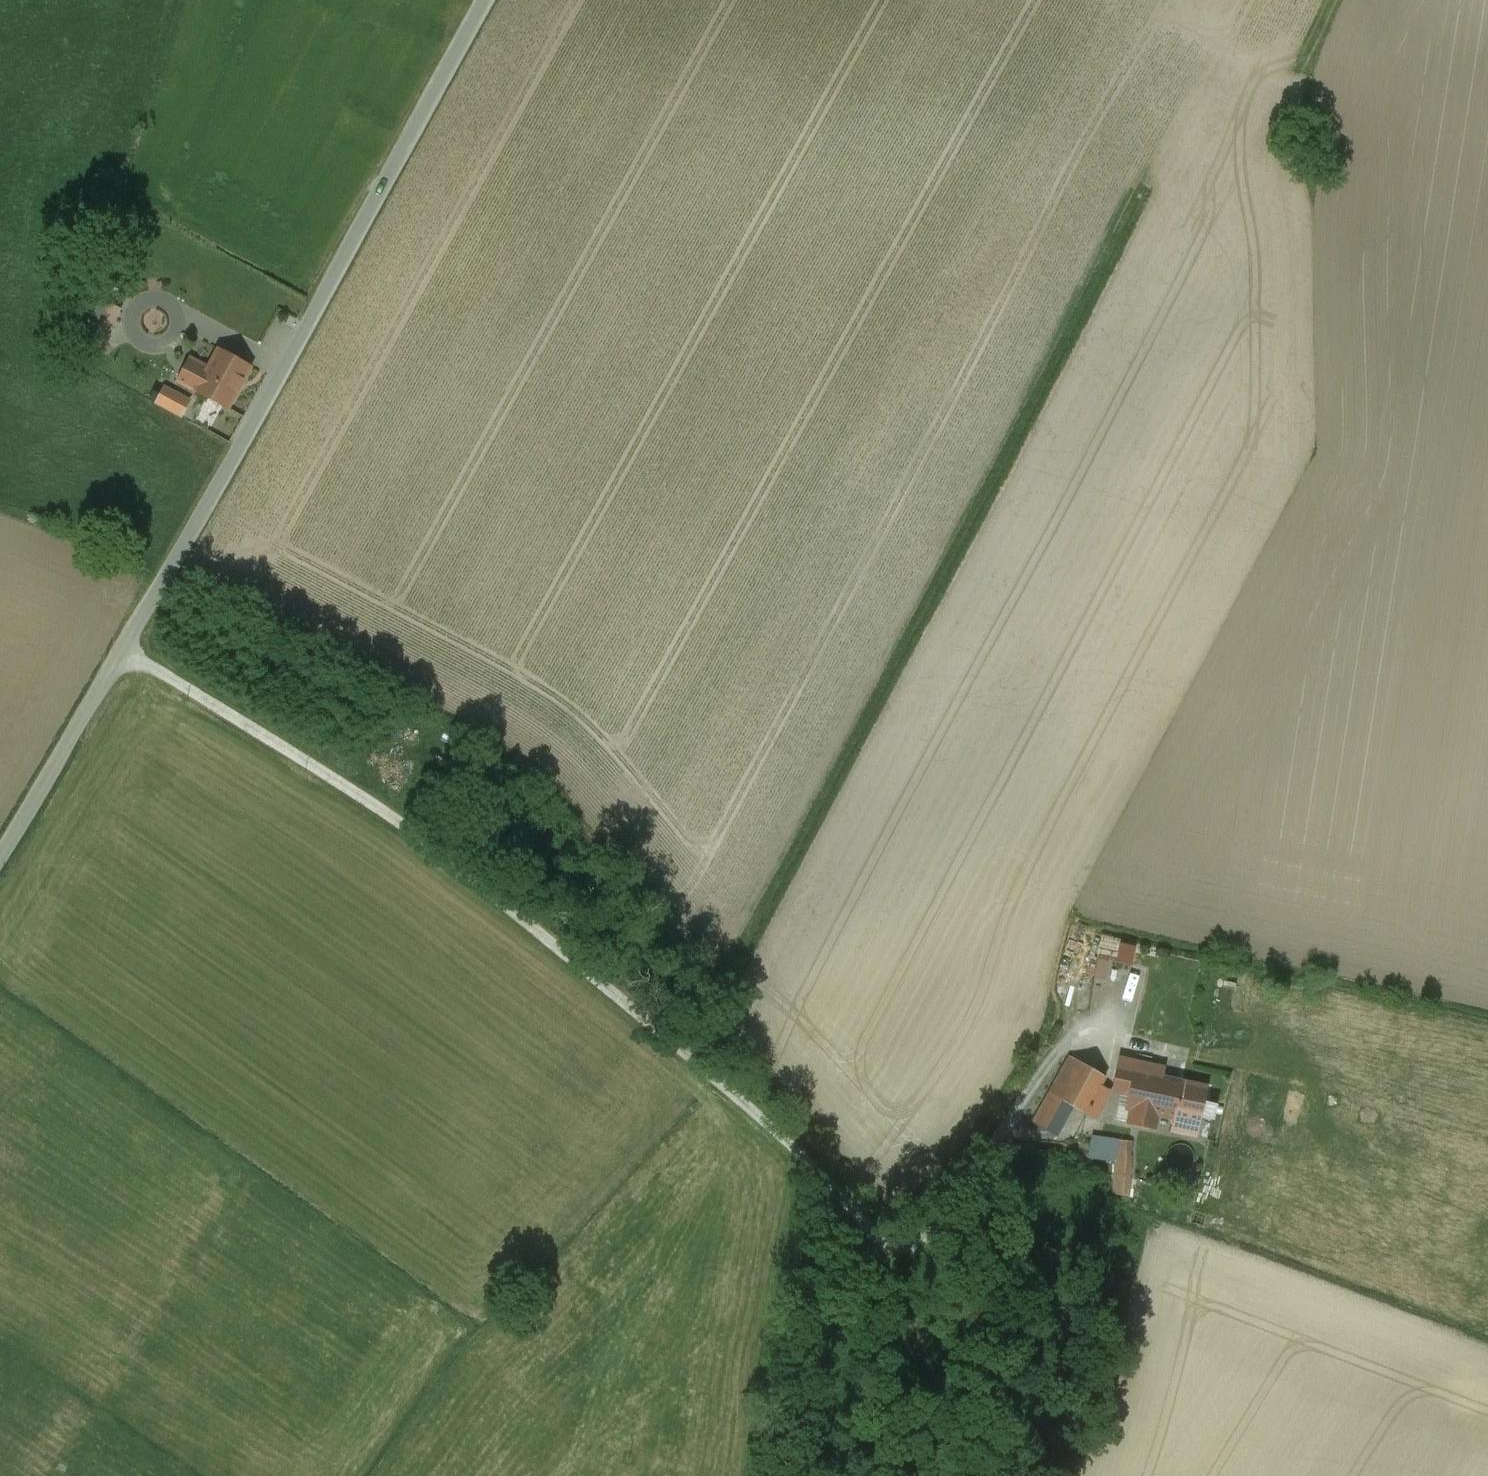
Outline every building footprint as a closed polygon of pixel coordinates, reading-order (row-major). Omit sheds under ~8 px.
[(111,309),(95,302),(83,328),(97,335),(98,335),(111,309)] [(97,335),(83,328),(77,340),(92,347),(97,335)] [(218,350),(208,369),(189,359),(177,382),(196,391),(196,392),(227,409),(250,367),(218,350)] [(198,408),(172,394),(166,403),(192,418),(198,408)] [(1069,1057),(1058,1075),(1048,1093),(1062,1101),(1084,1114),(1105,1078),(1069,1057)] [(1162,1069),(1120,1060),(1114,1091),(1130,1094),(1127,1108),(1132,1109),(1129,1123),(1153,1128),(1156,1114),(1173,1118),(1170,1131),(1196,1136),(1207,1089),(1160,1079),(1161,1078),(1160,1078),(1162,1069)] [(1048,1093),(1032,1122),(1045,1130),(1062,1101),(1048,1093)] [(1131,1142),(1116,1141),(1114,1195),(1128,1196),(1131,1142)]
